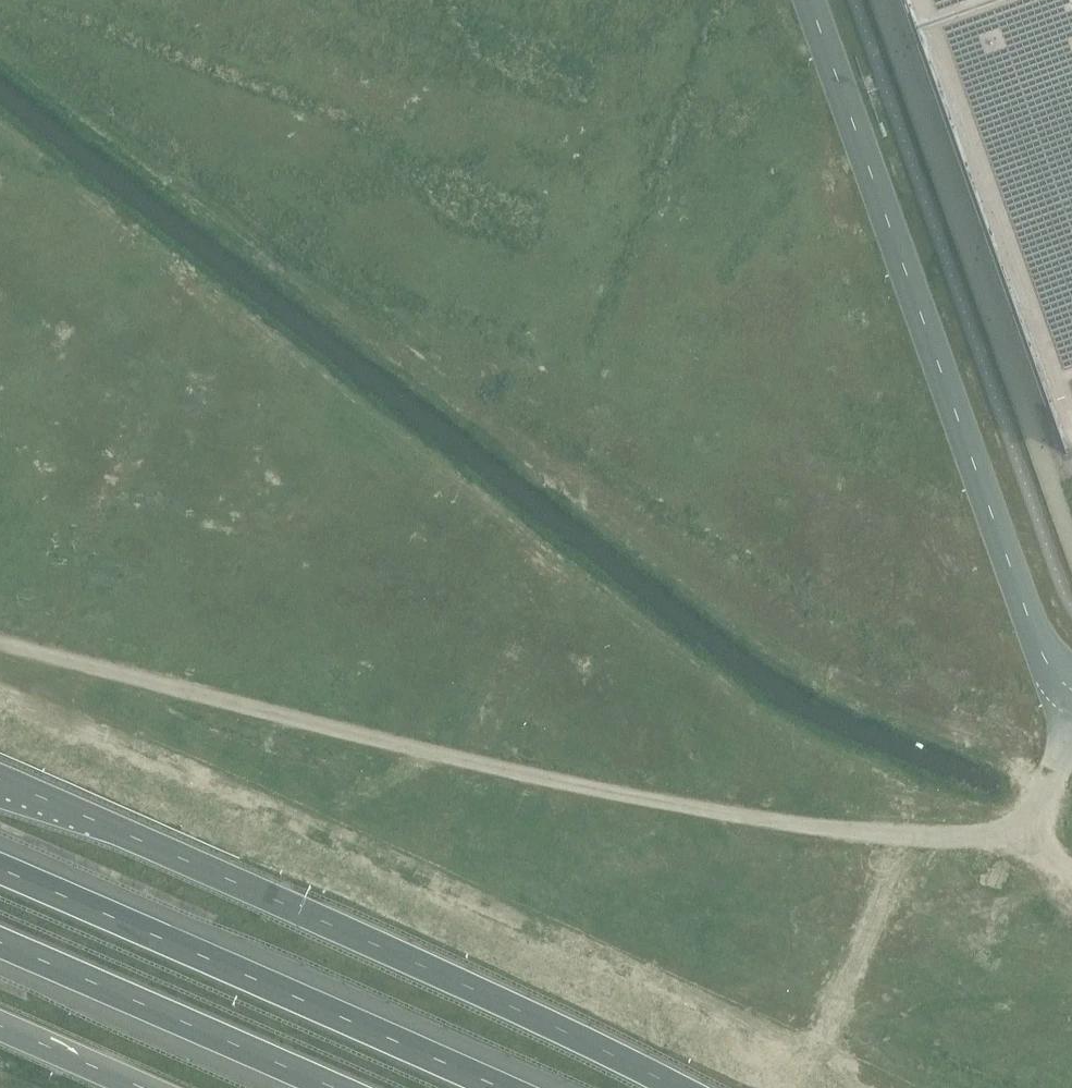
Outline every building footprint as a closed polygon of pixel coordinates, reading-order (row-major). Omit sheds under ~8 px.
[(1048,414),(1052,413),(1067,456),(1071,454),(1071,0),(901,0),(915,38),(1048,412),(1048,414)]
